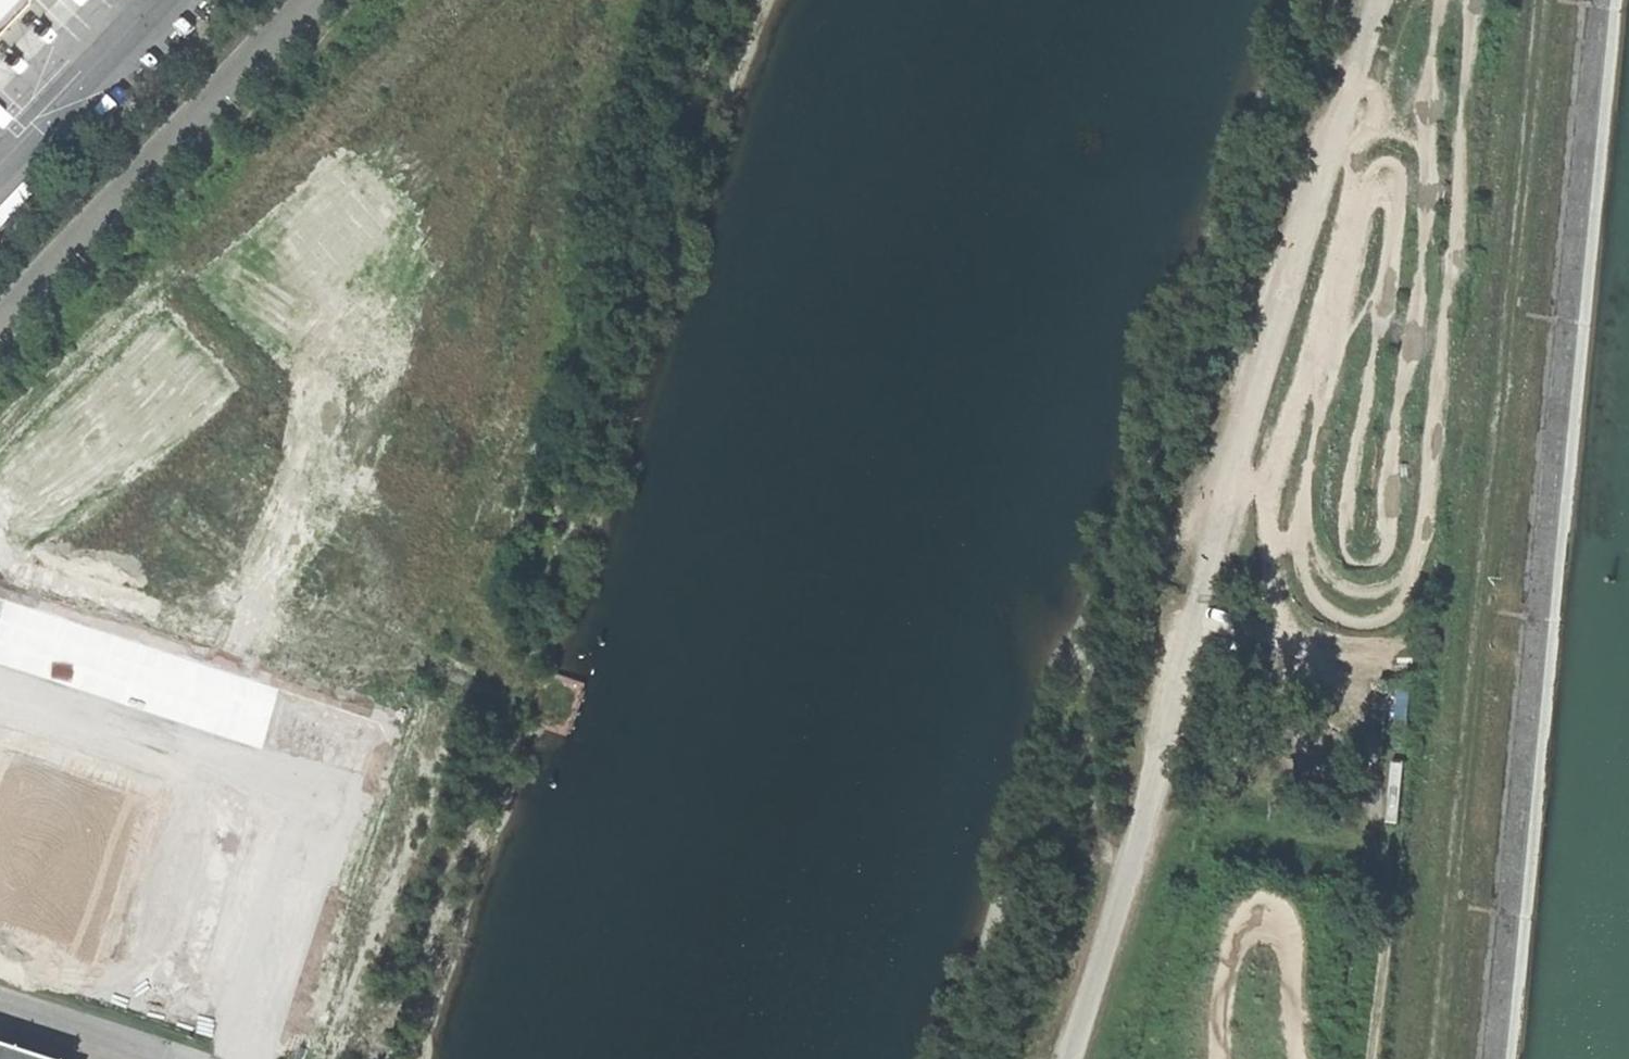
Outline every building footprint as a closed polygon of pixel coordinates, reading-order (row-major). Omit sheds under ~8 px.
[(0,1048),(0,1058),(34,1058),(0,1048)]
